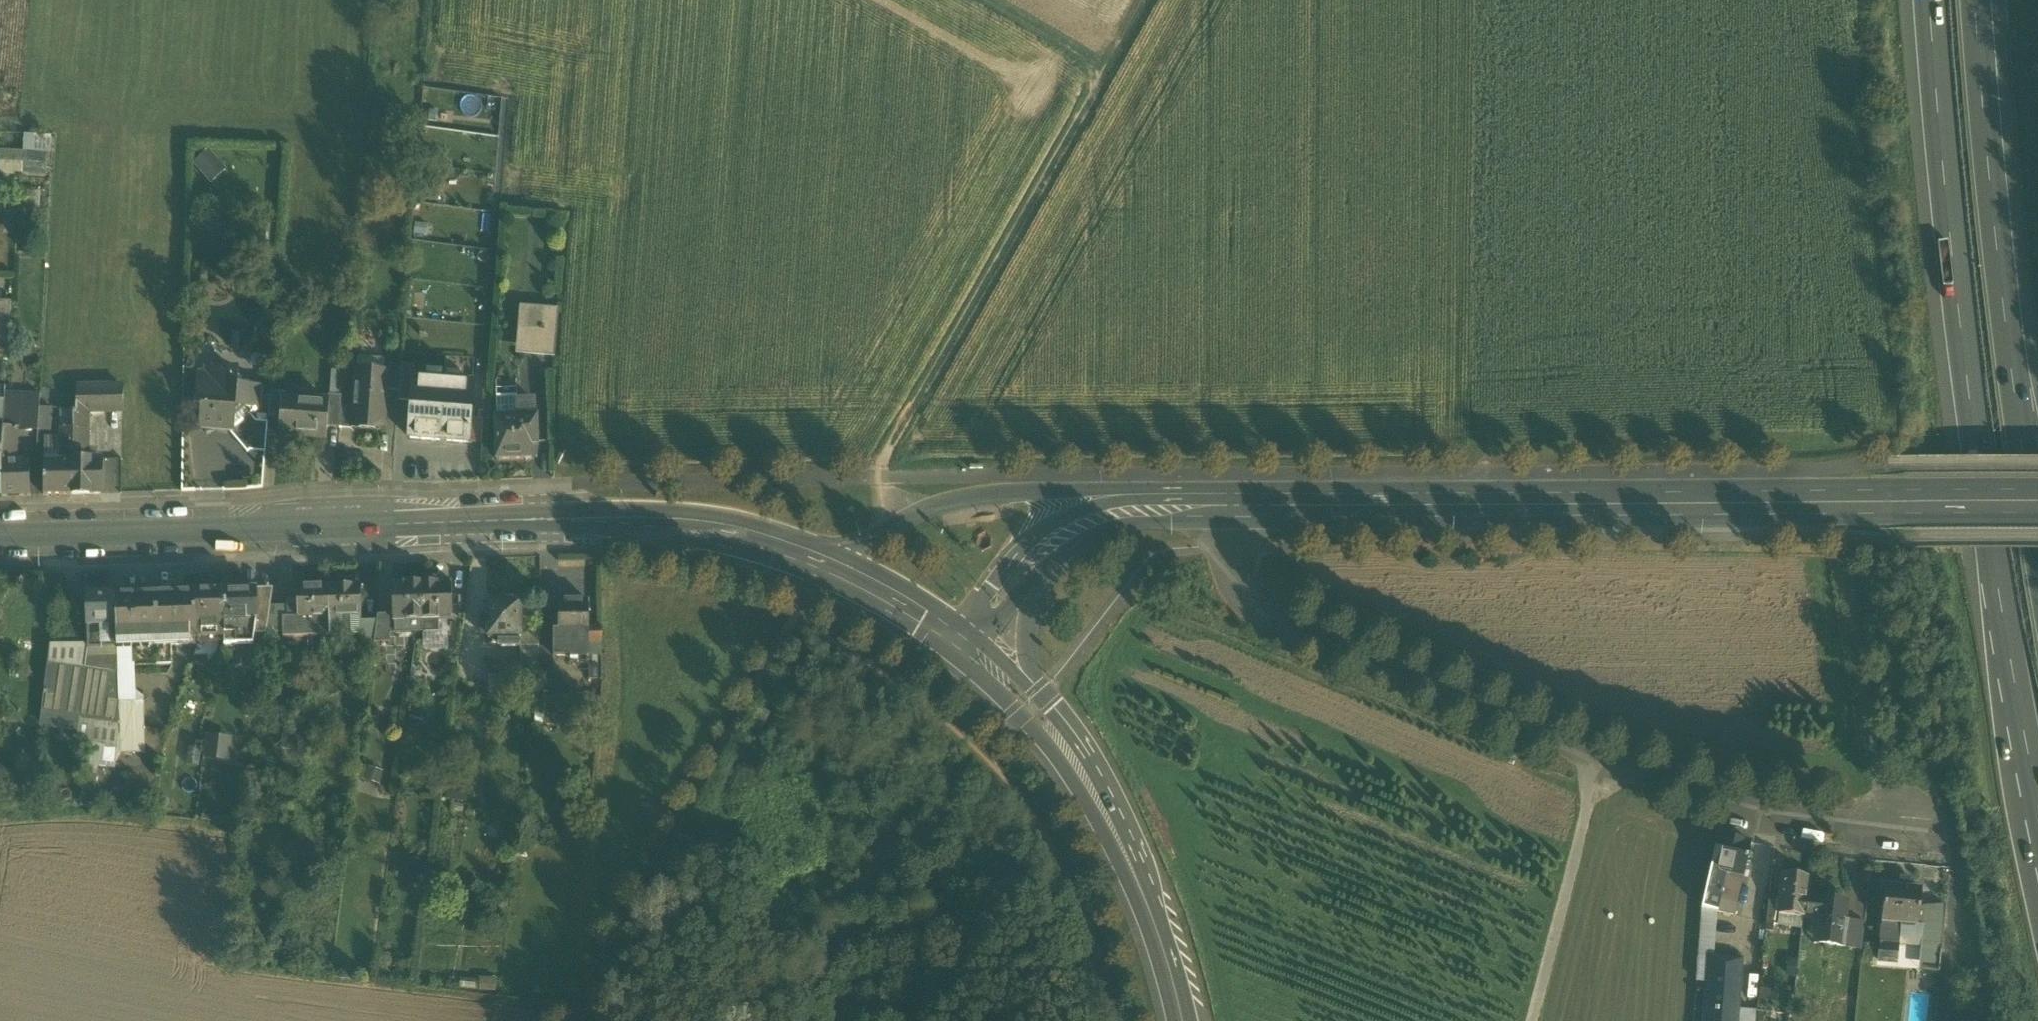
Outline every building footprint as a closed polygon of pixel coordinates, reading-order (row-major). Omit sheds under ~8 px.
[(0,149),(0,150),(0,174),(50,175),(51,134),(25,133),(25,149),(0,149)] [(211,148),(194,162),(212,183),(228,169),(211,148)] [(0,300),(0,312),(11,313),(12,301),(0,300)] [(559,354),(559,305),(519,305),(519,354),(559,354)] [(0,312),(0,324),(10,325),(11,313),(0,312)] [(0,324),(0,336),(10,337),(10,325),(0,324)] [(0,336),(0,348),(9,349),(10,337),(0,336)] [(0,348),(0,360),(8,361),(9,349),(0,348)] [(401,364),(388,363),(388,369),(389,369),(388,389),(399,390),(401,366),(401,364)] [(388,369),(357,366),(353,405),(352,421),(385,424),(388,389),(389,369),(388,369)] [(398,401),(412,402),(414,379),(415,367),(401,366),(399,390),(398,401)] [(234,370),(210,368),(210,379),(206,379),(204,380),(202,381),(200,382),(199,384),(199,386),(198,399),(195,398),(195,407),(202,412),(201,427),(221,428),(226,424),(231,430),(232,429),(236,429),(251,416),(252,410),(253,410),(258,406),(259,387),(238,386),(239,376),(234,370)] [(410,439),(468,444),(472,384),(414,379),(412,402),(410,439)] [(125,387),(78,388),(77,411),(88,411),(124,411),(125,387)] [(282,388),(271,387),(269,414),(279,415),(281,395),(282,395),(282,388)] [(342,393),(328,392),(327,399),(329,399),(327,419),(340,420),(342,404),(342,393)] [(5,400),(4,427),(19,428),(19,408),(40,408),(40,395),(7,393),(5,400)] [(282,395),(281,395),(279,415),(277,432),(326,437),(327,419),(329,399),(327,399),(282,395)] [(534,402),(517,403),(518,418),(534,417),(534,402)] [(353,405),(342,404),(340,420),(340,426),(351,428),(352,421),(353,405)] [(40,408),(39,430),(51,431),(52,409),(40,408)] [(77,411),(74,411),(74,429),(74,440),(83,440),(88,440),(88,411),(77,411)] [(257,422),(251,416),(236,429),(232,429),(231,430),(230,432),(248,453),(250,451),(266,453),(268,423),(257,422)] [(518,418),(496,418),(497,461),(524,460),(525,461),(529,461),(532,459),(532,455),(530,453),(530,446),(537,446),(536,417),(534,417),(518,418)] [(19,428),(4,427),(1,462),(15,462),(17,458),(19,428)] [(74,429),(61,428),(61,461),(73,460),(74,440),(74,429)] [(83,440),(74,440),(73,460),(82,460),(83,440)] [(61,461),(45,461),(44,495),(73,494),(73,460),(61,461)] [(82,460),(73,460),(73,494),(101,494),(101,460),(82,460)] [(15,462),(1,462),(2,480),(2,496),(31,495),(30,461),(15,462)] [(438,583),(422,583),(423,620),(439,620),(453,619),(451,582),(438,582),(438,583)] [(422,583),(394,584),(395,615),(395,621),(423,621),(423,620),(422,583)] [(361,586),(329,587),(330,617),(342,617),(362,616),(361,586)] [(330,617),(329,587),(298,588),(298,606),(298,618),(330,617)] [(255,589),(222,590),(225,638),(224,638),(224,646),(253,645),(255,634),(256,622),(255,593),(255,589)] [(222,590),(195,591),(197,639),(224,638),(225,638),(222,590)] [(195,591),(157,592),(158,640),(197,639),(195,591)] [(157,592),(115,593),(117,625),(117,642),(158,640),(157,592)] [(272,592),(255,593),(256,622),(255,634),(266,634),(270,607),(272,592)] [(115,593),(88,594),(89,627),(117,625),(115,593)] [(590,601),(560,601),(560,630),(554,630),(554,657),(590,657),(590,656),(603,656),(602,629),(590,629),(590,601)] [(520,602),(489,602),(489,619),(482,619),(482,634),(488,634),(488,638),(498,638),(498,643),(502,647),(519,647),(519,638),(520,638),(520,602)] [(288,606),(270,607),(266,634),(283,633),(283,618),(288,618),(288,606)] [(330,617),(298,618),(298,606),(288,606),(288,618),(283,618),(283,633),(283,638),(330,637),(330,617)] [(395,615),(379,616),(378,622),(375,643),(389,642),(389,636),(396,636),(395,621),(395,615)] [(342,617),(330,617),(330,637),(343,637),(342,617)] [(423,620),(423,621),(423,635),(440,634),(439,620),(423,620)] [(423,621),(395,621),(396,636),(423,635),(423,621)] [(378,622),(364,622),(360,649),(374,648),(375,643),(378,622)] [(117,625),(89,627),(89,647),(117,646),(117,642),(117,625)] [(117,646),(89,647),(86,668),(118,672),(117,646)] [(539,660),(520,663),(489,662),(489,676),(537,677),(539,660)] [(86,668),(56,664),(52,696),(44,695),(42,713),(120,724),(119,703),(118,672),(86,668)] [(562,674),(554,674),(554,680),(537,680),(536,689),(562,689),(562,674)] [(341,687),(325,685),(321,712),(337,714),(341,687)] [(144,702),(119,703),(120,724),(144,727),(144,702)] [(482,709),(469,707),(467,726),(479,727),(482,709)] [(446,714),(434,713),(432,733),(444,734),(446,714)] [(303,735),(284,732),(281,749),(301,752),(303,735)] [(206,733),(204,757),(231,760),(234,735),(206,733)] [(369,766),(367,778),(382,780),(384,769),(369,766)] [(1751,844),(1718,837),(1710,872),(1723,874),(1742,878),(1743,878),(1751,844)] [(1723,874),(1710,872),(1701,909),(1716,912),(1717,913),(1718,911),(1724,881),(1723,874)] [(1724,881),(1718,911),(1733,915),(1742,878),(1723,874),(1724,881)] [(1807,877),(1783,874),(1780,899),(1779,914),(1780,914),(1803,917),(1805,898),(1807,877)] [(1922,889),(1884,886),(1881,921),(1901,923),(1903,927),(1913,927),(1916,924),(1919,925),(1922,889)] [(1780,899),(1769,898),(1766,925),(1779,926),(1780,914),(1779,914),(1780,899)] [(1817,899),(1805,898),(1803,917),(1815,918),(1817,899)] [(1848,903),(1817,899),(1815,918),(1818,918),(1816,932),(1828,934),(1827,945),(1848,947),(1850,931),(1845,930),(1848,903)] [(1716,912),(1701,909),(1697,958),(1709,959),(1710,958),(1711,958),(1716,912)] [(1901,923),(1881,921),(1879,944),(1898,946),(1901,923)] [(1930,969),(1940,970),(1944,928),(1919,925),(1916,961),(1931,963),(1930,969)] [(1898,946),(1879,944),(1878,960),(1897,962),(1898,946)] [(1710,958),(1709,959),(1705,1020),(1737,1020),(1738,1012),(1742,961),(1711,958),(1710,958)] [(1738,1012),(1737,1020),(1754,1020),(1754,1013),(1738,1012)]
